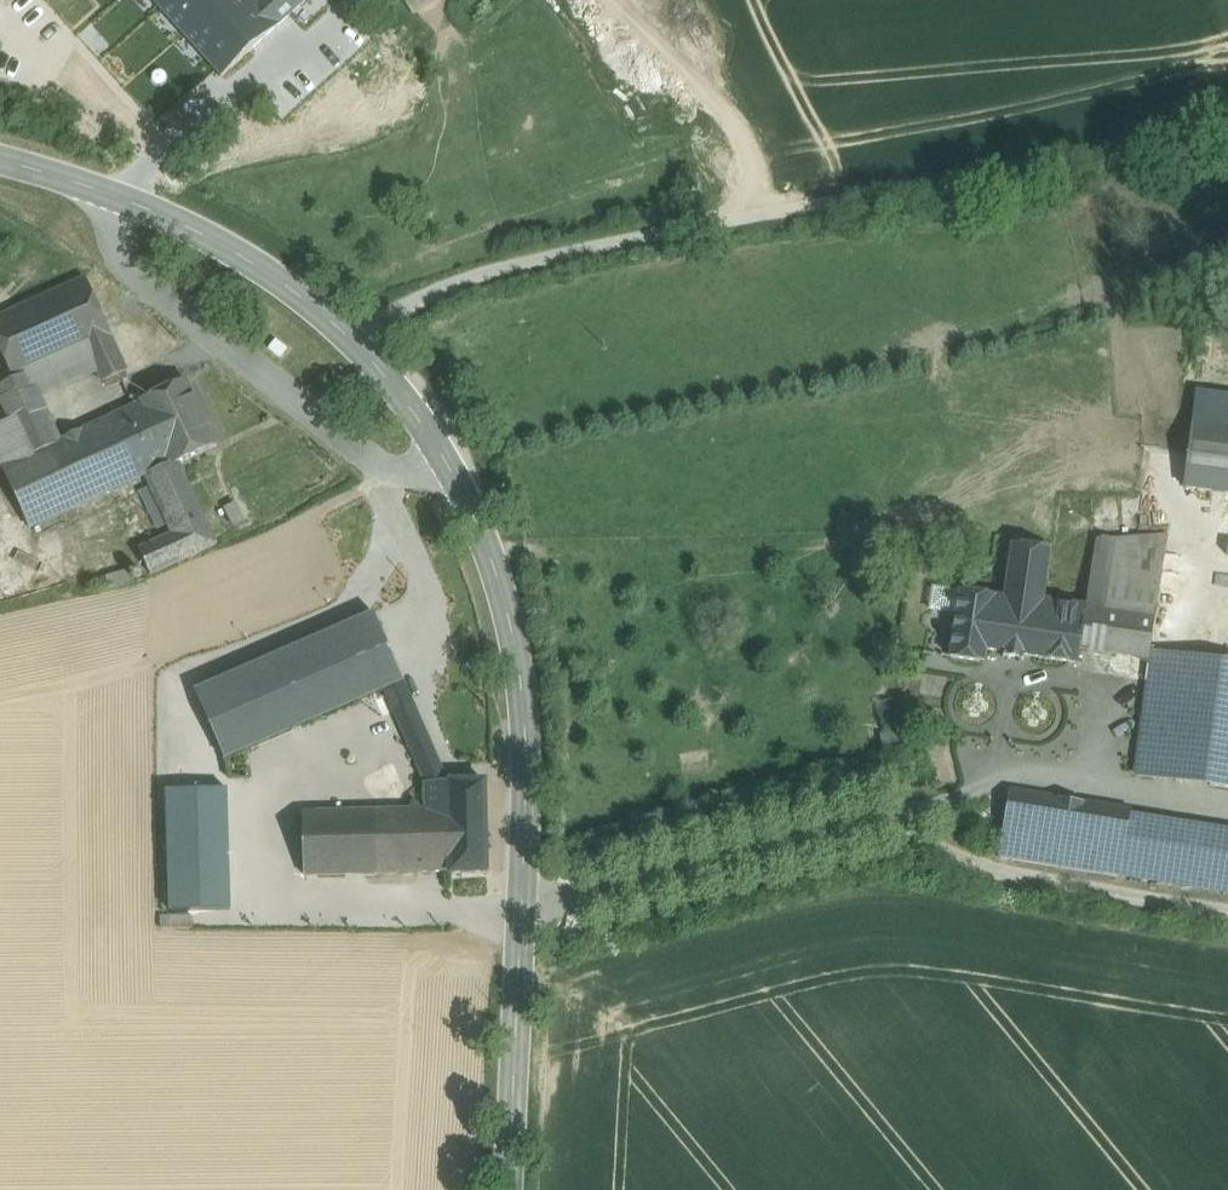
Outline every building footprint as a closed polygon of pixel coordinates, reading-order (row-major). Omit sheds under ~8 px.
[(219,79),(308,0),(149,0),(219,79)] [(431,0),(400,0),(409,14),(431,0)] [(0,317),(0,351),(7,367),(13,380),(14,382),(29,375),(87,348),(110,338),(111,337),(84,278),(0,317)] [(110,338),(87,348),(97,371),(121,361),(110,338)] [(29,375),(39,398),(97,371),(87,348),(29,375)] [(121,361),(97,371),(104,385),(109,387),(127,378),(126,373),(121,361)] [(13,380),(7,367),(0,370),(0,387),(13,380)] [(14,382),(13,380),(0,387),(0,399),(11,424),(44,409),(39,398),(29,375),(14,382)] [(186,380),(140,401),(141,403),(108,418),(137,480),(145,476),(170,465),(170,466),(178,463),(215,445),(186,380)] [(44,409),(11,424),(20,442),(53,427),(44,409)] [(26,456),(1,467),(30,529),(137,480),(108,418),(59,440),(26,456)] [(1227,493),(1227,427),(1182,421),(1174,486),(1227,493)] [(0,429),(0,464),(1,467),(26,456),(20,442),(11,424),(0,429)] [(53,427),(20,442),(26,456),(59,440),(53,427)] [(178,463),(170,466),(170,465),(145,476),(151,488),(165,519),(172,534),(205,519),(178,463)] [(165,519),(151,488),(137,495),(152,525),(165,519)] [(245,521),(236,503),(222,510),(232,528),(245,521)] [(172,534),(138,549),(150,575),(216,544),(205,519),(172,534)] [(1097,543),(1088,609),(1155,619),(1167,536),(1097,543)] [(1014,546),(1007,599),(1023,601),(1040,603),(1048,550),(1014,546)] [(1007,599),(959,592),(949,662),(990,667),(991,661),(1014,664),(1023,601),(1007,599)] [(1040,603),(1023,601),(1014,664),(1079,673),(1083,641),(1088,610),(1040,603)] [(1155,619),(1088,609),(1088,610),(1083,641),(1151,650),(1155,619)] [(315,623),(259,648),(289,716),(302,743),(357,718),(332,662),(315,623)] [(387,638),(346,656),(371,712),(375,722),(397,713),(416,704),(387,638)] [(1152,653),(1135,774),(1227,787),(1227,664),(1152,653)] [(371,712),(346,656),(332,662),(357,718),(371,712)] [(881,724),(898,722),(896,699),(879,701),(881,724)] [(416,704),(397,713),(404,728),(423,719),(416,704)] [(397,713),(375,722),(407,792),(408,808),(425,808),(424,781),(427,781),(421,768),(404,728),(397,713)] [(289,716),(248,735),(260,762),(302,743),(289,716)] [(423,719),(404,728),(421,768),(441,760),(423,719)] [(441,760),(421,768),(427,781),(450,780),(441,760)] [(252,777),(207,778),(208,812),(208,846),(206,877),(251,877),(252,777)] [(427,781),(424,781),(425,808),(451,807),(450,780),(427,781)] [(489,780),(450,780),(451,807),(451,843),(452,870),(452,876),(491,875),(489,780)] [(1010,795),(1009,805),(1129,825),(1123,863),(1137,865),(1144,817),(1010,795)] [(1129,825),(1009,805),(1002,843),(1123,863),(1129,825)] [(408,808),(386,809),(379,809),(380,871),(417,871),(416,844),(451,843),(451,807),(425,808),(408,808)] [(379,809),(303,810),(304,873),(380,871),(379,809)] [(1144,817),(1137,865),(1227,880),(1227,830),(1144,817)] [(452,870),(451,843),(416,844),(417,871),(452,870)]
